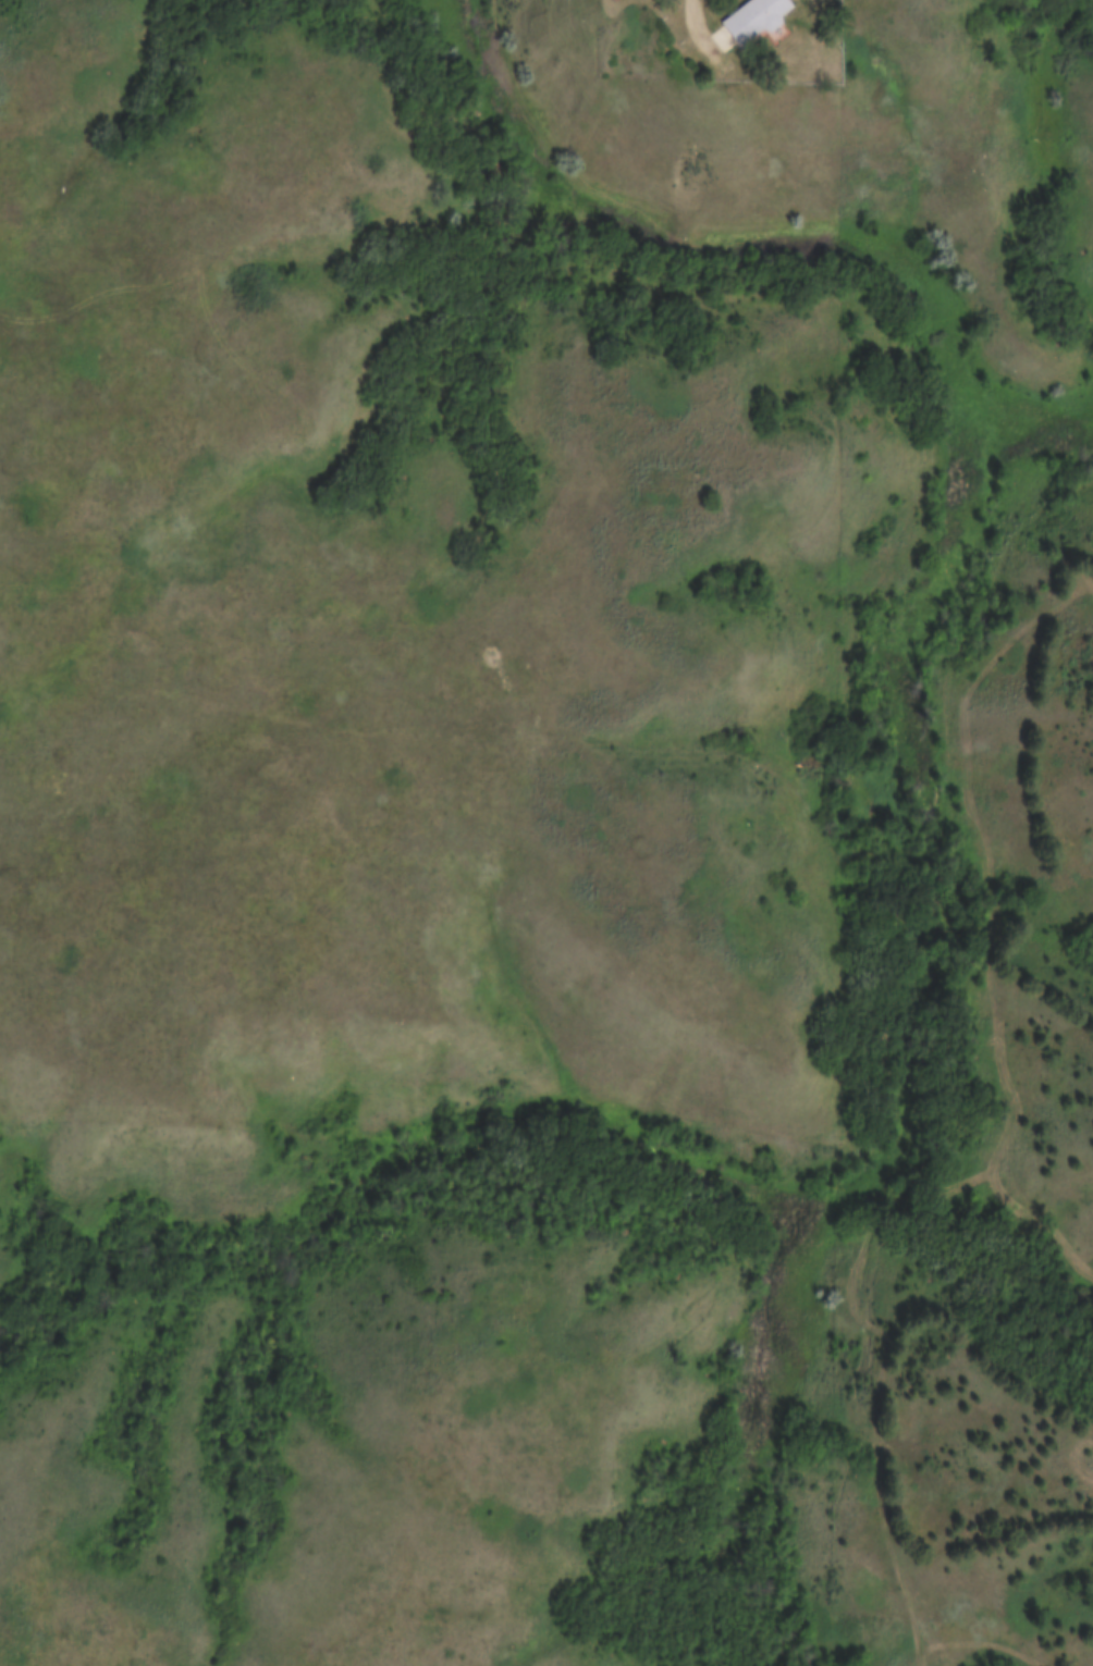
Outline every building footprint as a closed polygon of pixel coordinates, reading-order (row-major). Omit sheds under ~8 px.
[(791,0),(751,0),(721,22),(742,50),(798,9),(791,0)]
